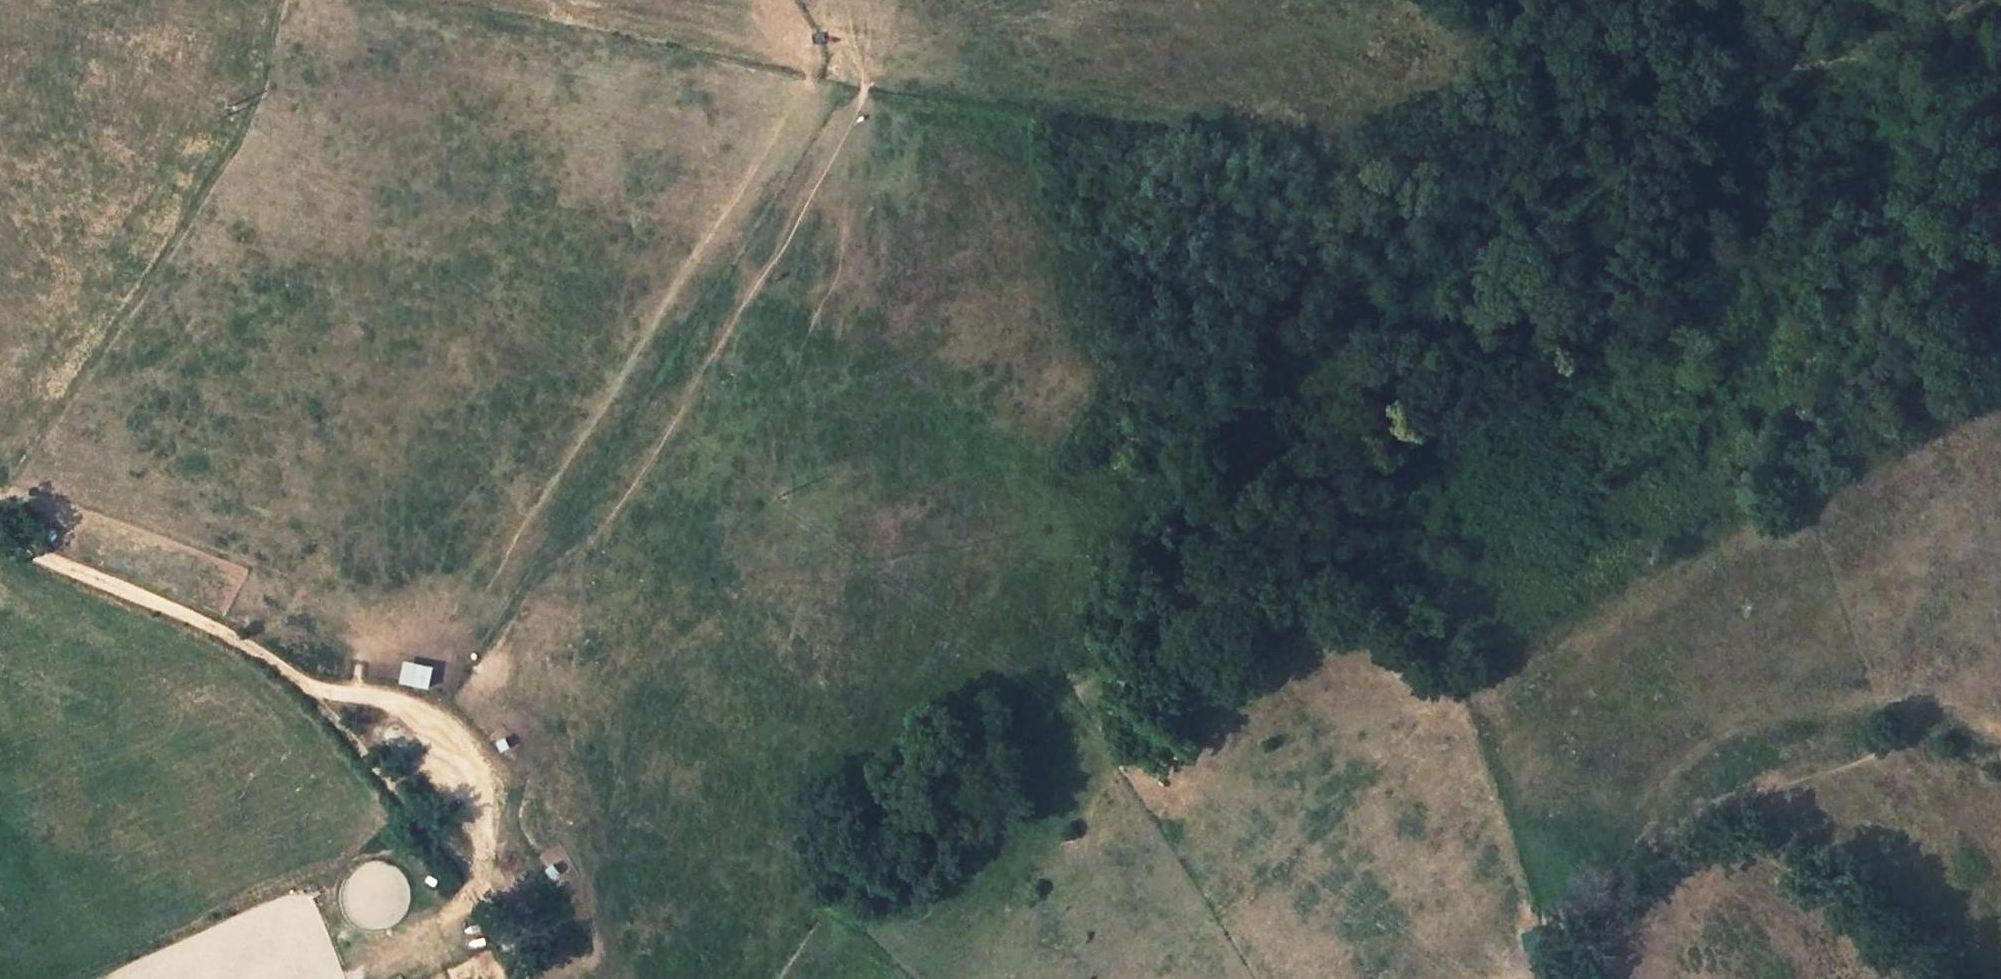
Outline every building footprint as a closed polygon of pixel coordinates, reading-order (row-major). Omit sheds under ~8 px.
[(402,682),(432,687),(437,665),(406,660),(402,682)]
